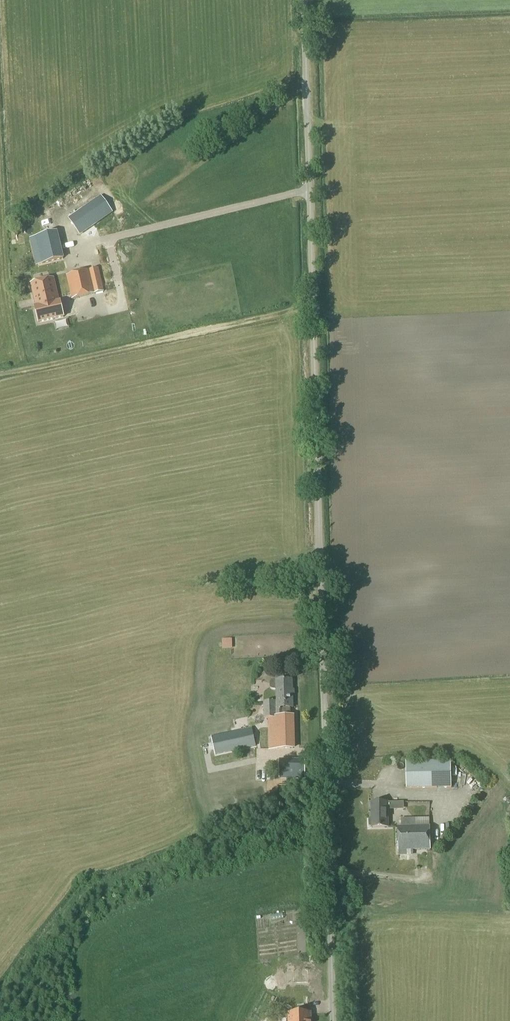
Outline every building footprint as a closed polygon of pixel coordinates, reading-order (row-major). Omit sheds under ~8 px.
[(79,233),(83,231),(112,212),(107,204),(100,195),(96,198),(95,199),(74,213),(68,218),(79,233)] [(25,233),(38,230),(35,220),(23,223),(25,233)] [(29,267),(41,264),(64,258),(58,232),(34,238),(23,241),(29,267)] [(71,299),(94,294),(104,292),(98,268),(66,275),(71,299)] [(59,301),(54,278),(30,283),(35,307),(38,323),(64,317),(60,301),(59,301)] [(292,690),(292,680),(272,680),(270,683),(270,688),(272,690),(276,690),(277,701),(263,702),(263,717),(268,717),(269,749),(294,749),(293,716),(290,716),(290,708),(293,708),(292,695),(295,695),(294,690),(292,690)] [(215,755),(255,747),(251,728),(211,737),(215,755)] [(304,778),(304,761),(280,761),(280,778),(304,778)] [(406,788),(417,788),(451,787),(451,761),(406,762),(406,788)] [(371,828),(388,828),(387,802),(371,802),(371,817),(369,819),(369,826),(371,827),(371,828)] [(429,826),(429,818),(401,818),(401,827),(398,827),(398,850),(398,853),(398,856),(413,856),(413,850),(430,850),(430,826),(429,826)]
